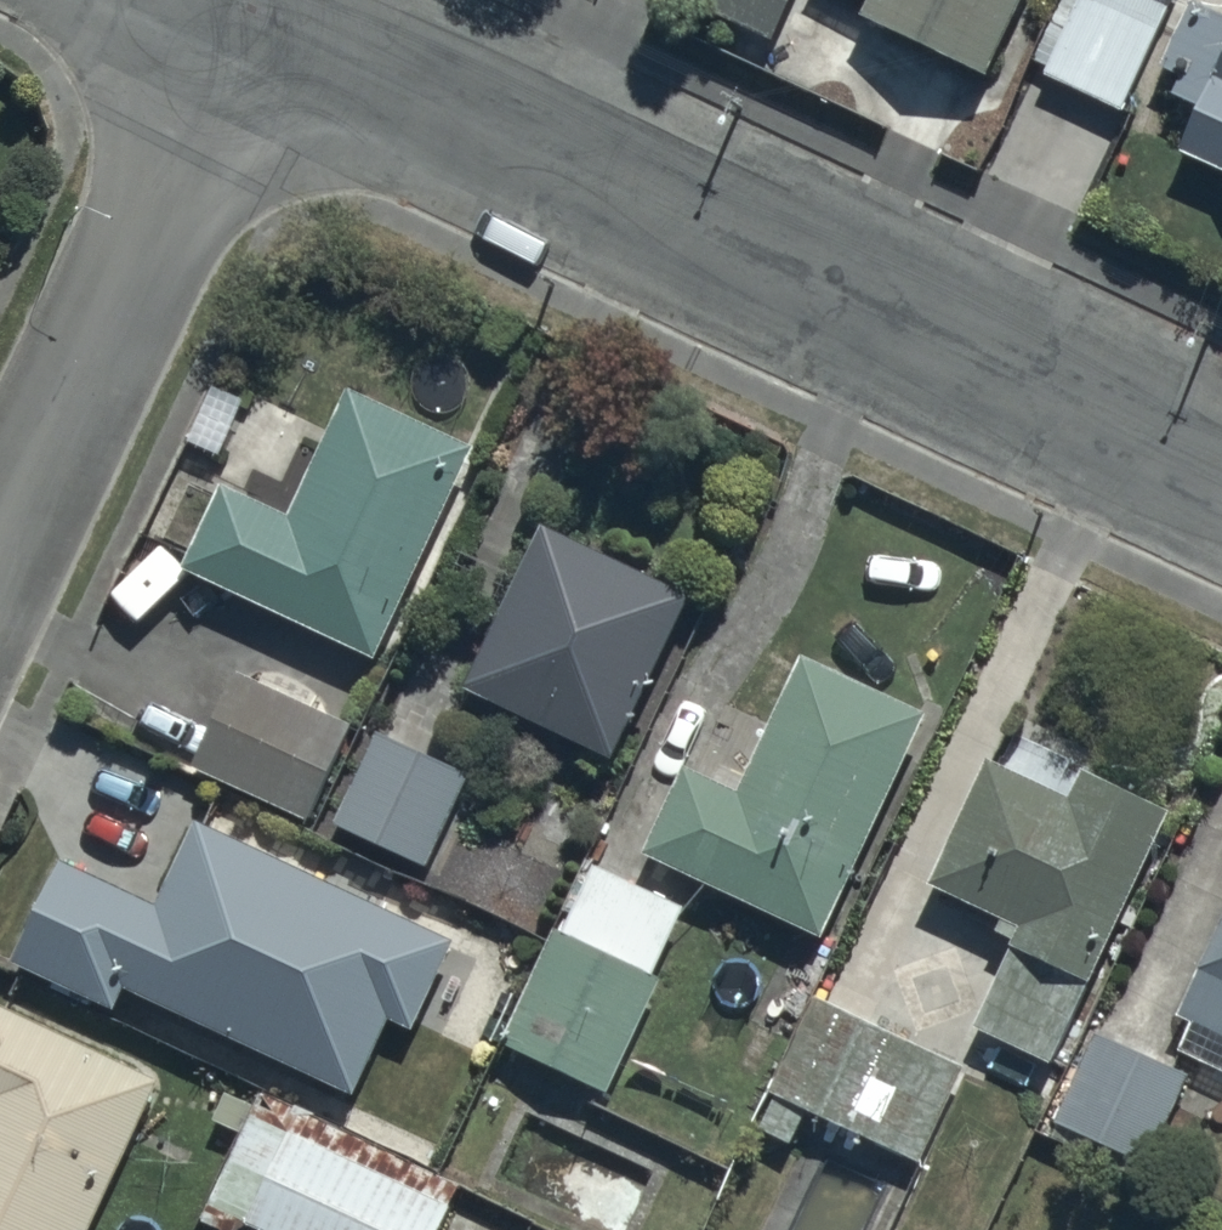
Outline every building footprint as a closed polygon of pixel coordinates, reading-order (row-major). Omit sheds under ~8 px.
[(678,4),(776,49),(799,0),(679,0),(678,4)] [(865,23),(988,84),(1029,0),(876,0),(865,23)] [(1044,77),(1125,114),(1178,0),(1065,0),(1036,62),(1048,67),(1044,77)] [(1193,7),(1164,72),(1180,79),(1170,101),(1203,116),(1183,160),(1221,178),(1221,20),(1193,7)] [(477,453),(349,392),(286,526),(221,495),(181,581),(376,671),(477,453)] [(691,603),(540,530),(461,693),(612,767),(691,603)] [(929,723),(804,665),(739,804),(688,780),(650,861),(826,944),(929,723)] [(353,732),(241,685),(200,782),(312,829),(353,732)] [(329,828),(426,874),(468,784),(372,738),(329,828)] [(1173,823),(1087,782),(1076,806),(990,765),(931,890),(1021,933),(974,1032),(1056,1071),(1173,823)] [(116,1014),(124,996),(351,1106),(390,1026),(411,1035),(451,950),(198,830),(159,912),(66,868),(19,968),(116,1014)] [(688,918),(596,873),(567,942),(554,937),(503,1050),(608,1103),(665,987),(656,982),(688,918)] [(1184,1021),(1221,1040),(1221,944),(1184,1021)] [(963,1072),(813,1003),(754,1133),(791,1150),(806,1116),(919,1168),(963,1072)] [(0,1010),(0,1229),(94,1229),(161,1085),(0,1010)] [(1100,1038),(1057,1128),(1150,1173),(1193,1083),(1100,1038)] [(210,1210),(252,1229),(442,1229),(461,1191),(264,1097),(210,1210)]
